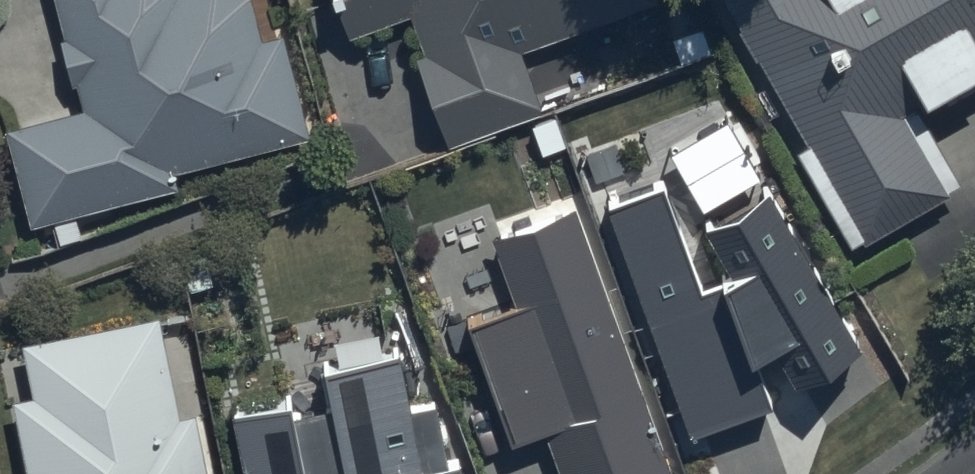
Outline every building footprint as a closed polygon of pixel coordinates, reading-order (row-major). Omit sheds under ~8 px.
[(84,117),(8,135),(31,230),(176,193),(172,178),(309,144),(283,41),(263,47),(255,15),(251,0),(56,0),(84,117)] [(522,55),(658,8),(656,0),(335,0),(350,42),(412,20),(426,60),(416,64),(446,150),(543,116),(522,55)] [(850,253),(961,191),(916,112),(926,107),(930,114),(974,88),(974,0),(707,0),(850,253)] [(727,124),(671,156),(704,214),(760,181),(727,124)] [(662,184),(608,204),(693,442),(774,411),(758,368),(778,358),(798,390),(862,352),(768,187),(704,225),(734,277),(702,290),(662,184)] [(465,320),(513,451),(544,440),(557,473),(672,473),(575,209),(495,238),(518,301),(465,320)] [(197,421),(179,424),(160,324),(26,351),(37,403),(14,407),(27,473),(207,473),(197,421)] [(433,397),(412,401),(402,354),(316,372),(324,412),(296,418),(293,404),(229,417),(241,473),(449,473),(433,397)]
